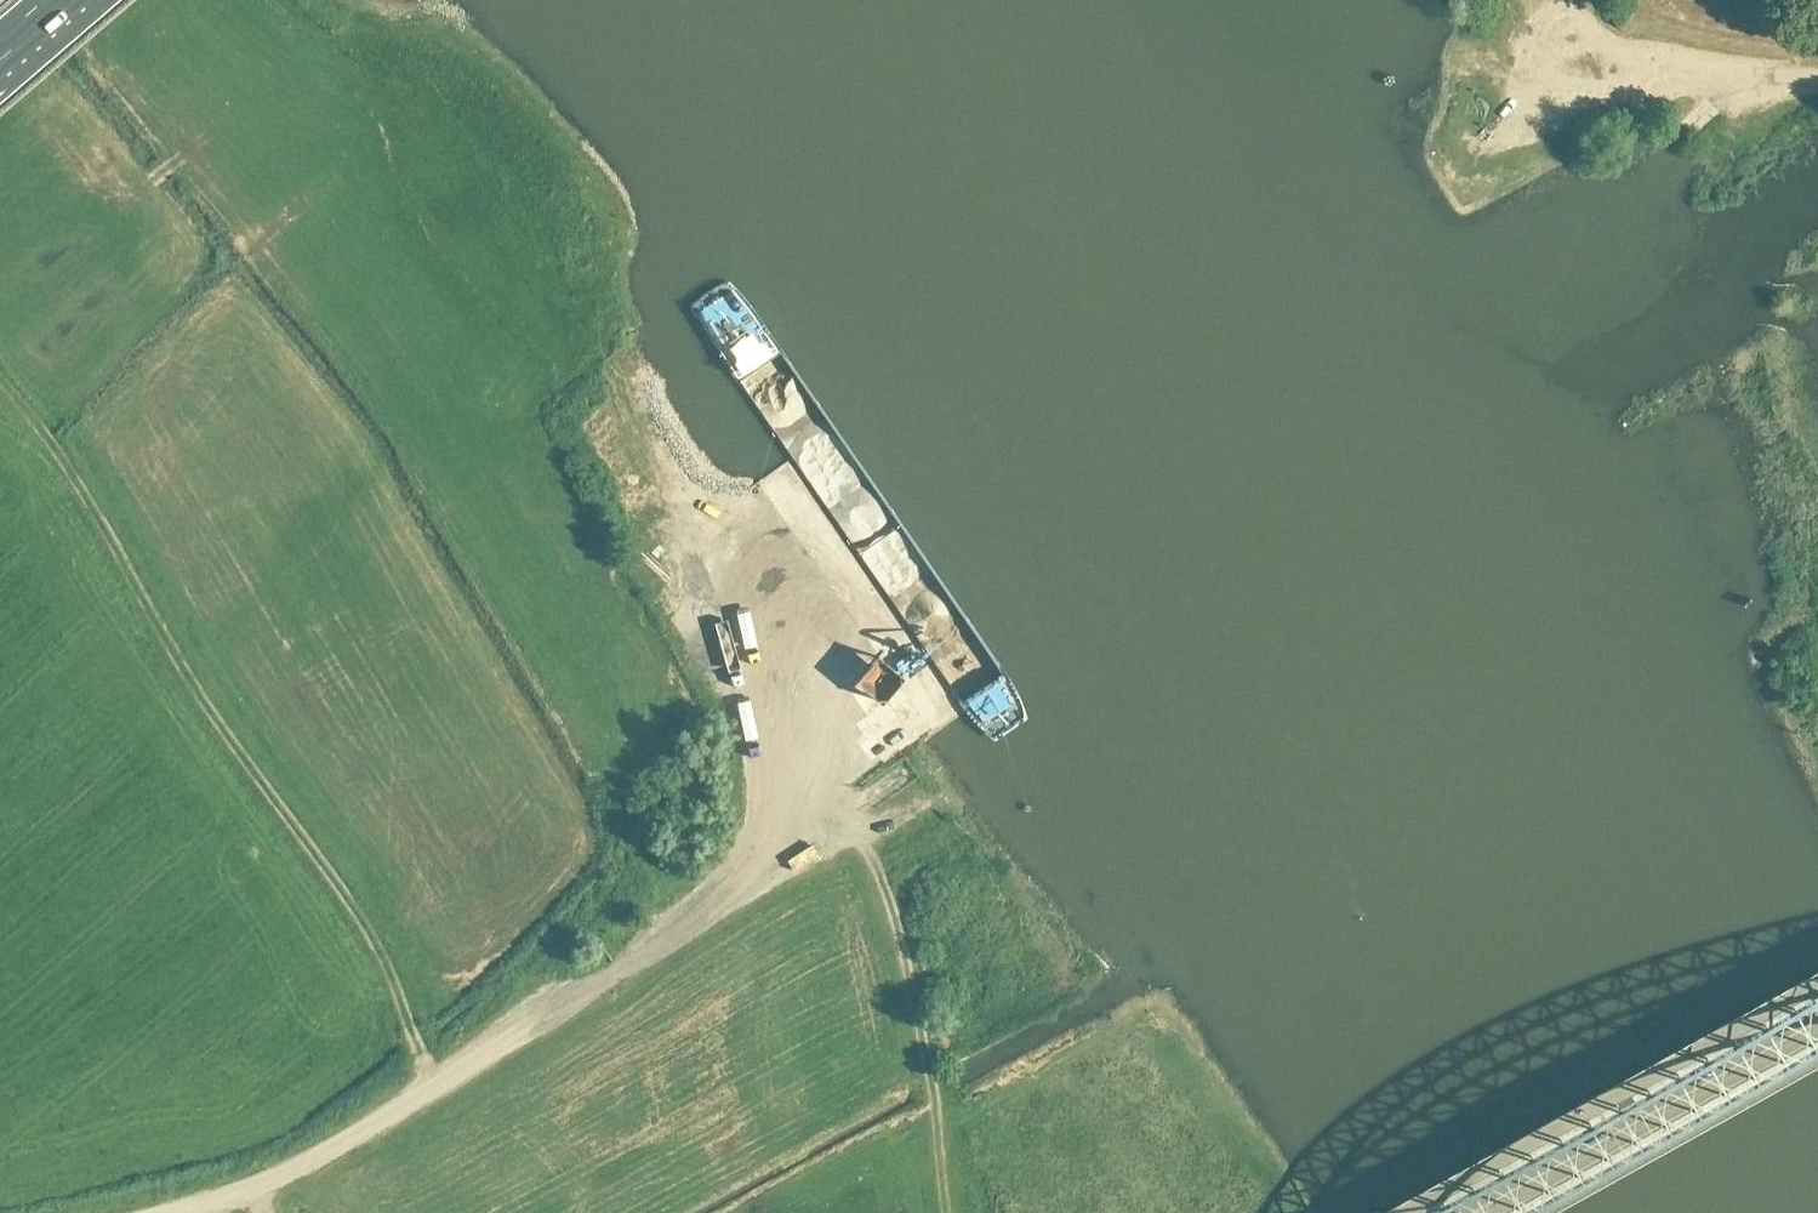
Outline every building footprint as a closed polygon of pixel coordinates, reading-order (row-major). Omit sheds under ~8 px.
[(757,487),(788,532),(816,514),(784,468),(757,487)] [(876,733),(848,751),(861,771),(889,752),(876,733)]
